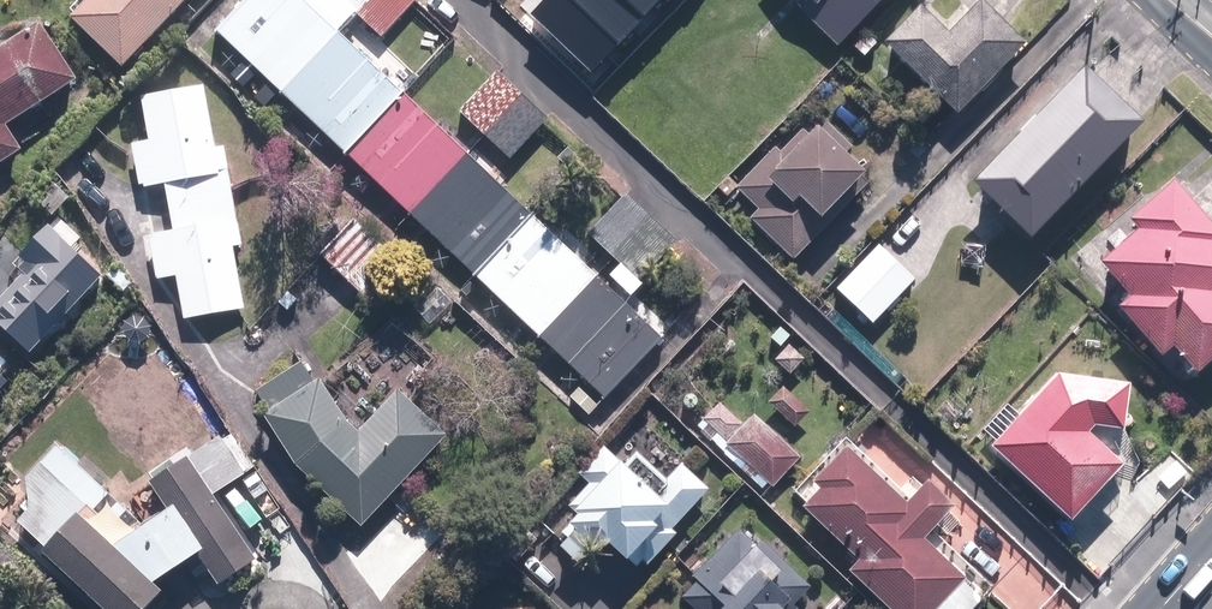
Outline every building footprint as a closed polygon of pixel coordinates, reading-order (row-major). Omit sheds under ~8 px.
[(66,20),(123,73),(190,0),(85,0),(66,20)] [(212,32),(583,384),(566,401),(584,418),(657,341),(298,0),(242,0),(212,32)] [(380,42),(419,3),(416,0),(337,0),(380,42)] [(616,47),(567,0),(543,0),(531,13),(592,73),(616,47)] [(625,0),(567,0),(616,47),(643,18),(625,0)] [(643,18),(660,0),(625,0),(643,18)] [(810,13),(804,20),(835,49),(880,0),(796,0),(810,13)] [(893,65),(950,121),(1020,49),(973,3),(947,30),(921,4),(861,66),(877,81),(893,65)] [(19,155),(4,131),(74,87),(36,27),(0,50),(0,168),(19,155)] [(498,72),(455,113),(505,165),(548,123),(498,72)] [(1027,247),(1133,131),(1072,74),(965,190),(1027,247)] [(211,145),(202,87),(136,98),(143,141),(124,144),(133,198),(159,194),(166,234),(147,237),(155,285),(171,282),(177,324),(241,314),(230,248),(238,247),(221,143),(211,145)] [(811,114),(730,188),(751,211),(742,219),(785,267),(819,236),(813,229),(845,200),(849,205),(867,188),(843,162),(849,156),(811,114)] [(1210,237),(1163,185),(1123,222),(1133,233),(1092,270),(1121,303),(1109,314),(1155,364),(1163,357),(1188,384),(1211,362),(1211,235),(1210,237)] [(0,291),(0,346),(21,367),(103,284),(72,252),(94,230),(49,186),(32,204),(49,220),(15,255),(26,265),(0,291)] [(624,190),(579,235),(634,289),(678,245),(624,190)] [(358,217),(316,255),(362,305),(403,267),(358,217)] [(912,282),(875,246),(833,289),(870,325),(912,282)] [(462,313),(431,287),(408,313),(440,339),(462,313)] [(793,343),(771,361),(790,386),(812,368),(793,343)] [(431,392),(450,369),(430,353),(411,376),(431,392)] [(14,376),(0,361),(0,390),(14,376)] [(316,385),(311,388),(299,366),(253,392),(265,413),(257,418),(295,475),(357,533),(443,439),(390,392),(351,435),(316,385)] [(1058,374),(993,444),(1072,517),(1122,463),(1088,432),(1095,424),(1124,428),(1130,384),(1058,374)] [(779,391),(767,403),(794,430),(806,418),(779,391)] [(723,406),(704,426),(772,491),(799,463),(750,416),(742,424),(723,406)] [(605,456),(598,450),(575,475),(588,488),(564,514),(574,523),(554,544),(580,568),(600,547),(619,564),(624,559),(640,574),(675,537),(669,531),(705,492),(633,426),(605,456)] [(0,486),(0,508),(41,550),(32,558),(82,608),(150,608),(159,601),(148,590),(194,558),(217,591),(256,564),(211,499),(242,478),(215,439),(146,487),(164,513),(138,531),(51,444),(0,486)] [(841,574),(876,608),(974,608),(977,606),(917,545),(948,514),(920,485),(897,508),(842,452),(808,485),(815,493),(799,509),(853,563),(841,574)] [(791,608),(808,589),(758,544),(751,551),(734,536),(691,583),(695,586),(681,602),(688,608),(791,608)] [(521,598),(511,608),(532,608),(521,598)]
